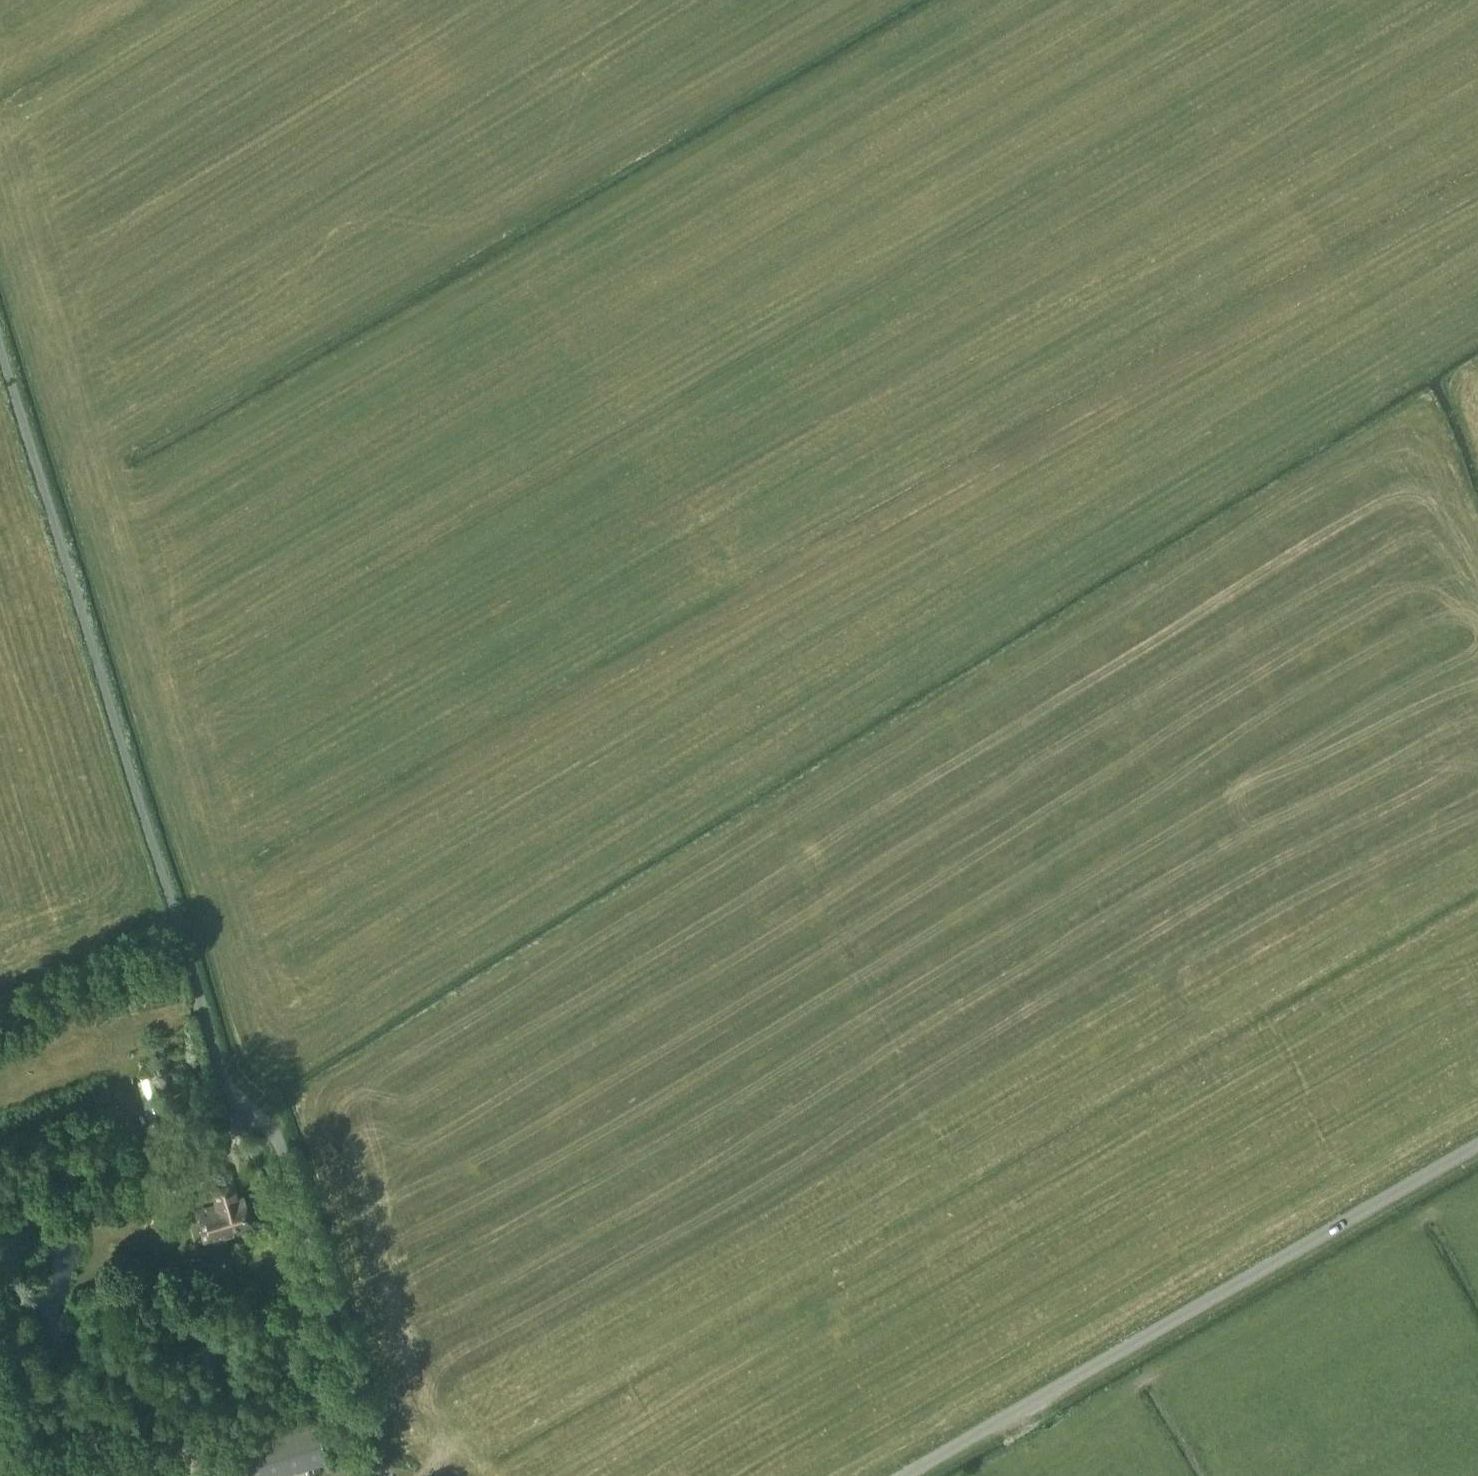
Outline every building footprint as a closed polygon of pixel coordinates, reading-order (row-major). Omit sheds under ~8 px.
[(232,1228),(252,1222),(244,1196),(238,1198),(233,1181),(231,1181),(227,1169),(217,1163),(206,1166),(201,1147),(159,1160),(168,1187),(216,1172),(220,1184),(211,1186),(217,1203),(195,1210),(205,1241),(233,1233),(232,1228)] [(242,1239),(234,1242),(237,1252),(245,1249),(242,1239)] [(233,1273),(228,1255),(199,1264),(204,1281),(233,1273)] [(313,1409),(235,1432),(248,1475),(270,1475),(328,1459),(313,1409)]
